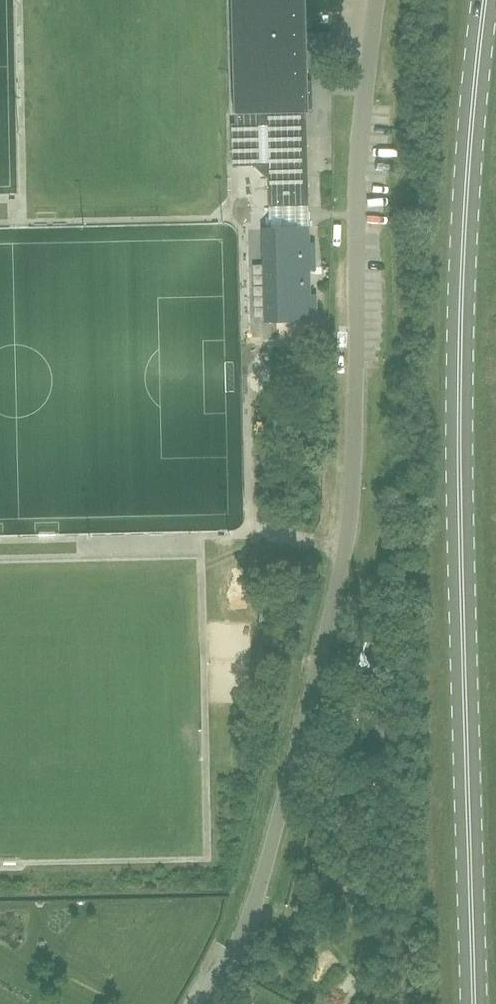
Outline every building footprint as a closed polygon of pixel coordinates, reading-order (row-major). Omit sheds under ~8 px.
[(306,132),(306,111),(309,111),(306,0),(231,0),(234,113),(236,113),(237,124),(232,124),(233,164),(257,164),(257,166),(267,176),(269,176),(270,207),(300,206),(300,211),(310,211),(310,205),(308,205),(306,132)] [(310,293),(310,270),(314,270),(314,242),(309,242),(309,226),(290,226),(290,232),(281,232),(281,226),(263,227),(265,320),(317,320),(316,293),(310,293)]
